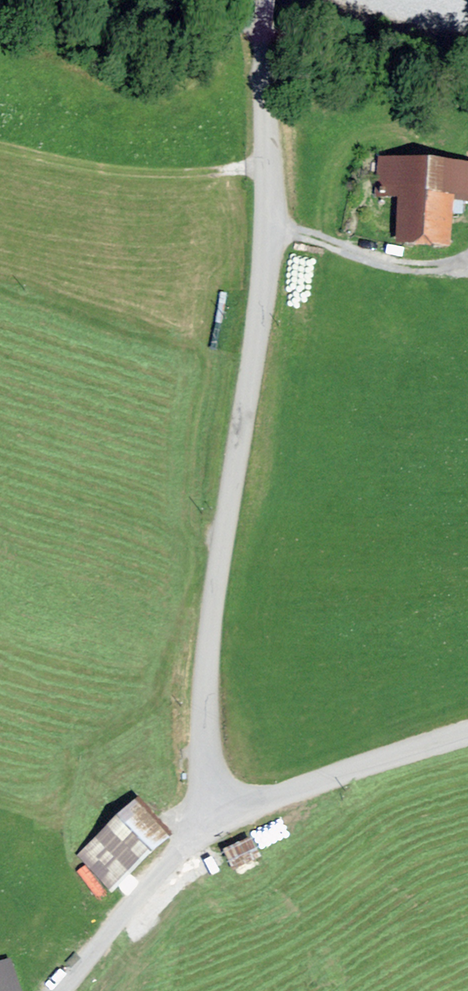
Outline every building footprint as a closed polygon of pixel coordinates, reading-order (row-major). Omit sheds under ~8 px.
[(384,161),(382,194),(403,196),(400,239),(447,242),(451,194),(467,196),(467,167),(384,161)] [(126,797),(74,851),(117,893),(169,839),(126,797)] [(231,868),(258,859),(252,839),(224,847),(231,868)] [(0,958),(0,990),(13,990),(0,958)]
